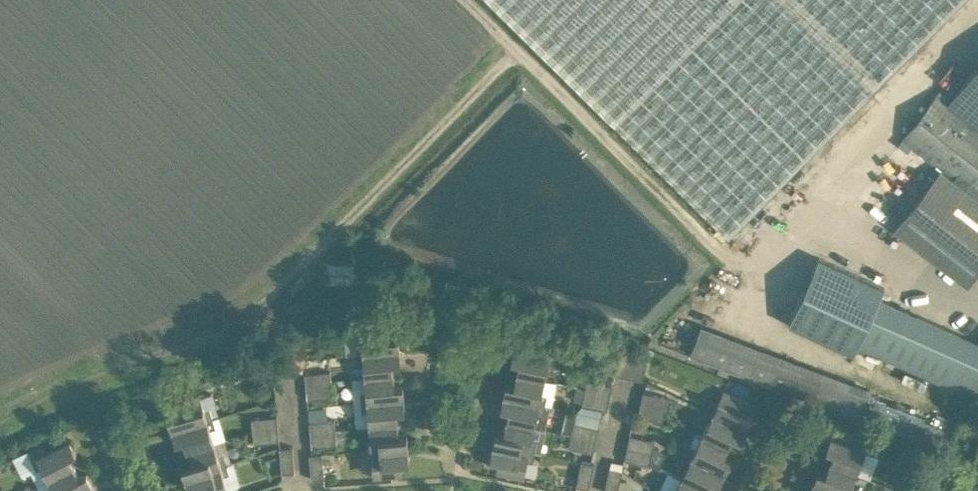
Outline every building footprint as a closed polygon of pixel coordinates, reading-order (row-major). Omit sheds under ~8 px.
[(729,235),(962,0),(492,0),(729,235)] [(948,102),(937,94),(902,139),(944,171),(897,231),(967,285),(977,271),(977,64),(948,102)] [(878,298),(883,286),(817,258),(788,324),(854,352),(857,345),(977,400),(977,343),(906,311),(878,298)] [(347,353),(358,352),(399,349),(398,336),(390,337),(389,325),(381,325),(380,314),(367,315),(368,326),(345,329),(347,353)] [(691,353),(861,416),(872,387),(702,324),(691,353)] [(516,335),(513,347),(555,357),(557,346),(551,345),(554,331),(527,325),(524,337),(516,335)] [(328,338),(322,328),(313,334),(320,344),(328,338)] [(285,373),(297,368),(287,345),(276,350),(285,373)] [(519,362),(516,373),(544,379),(547,365),(552,366),(555,357),(513,347),(510,360),(519,362)] [(363,363),(364,376),(393,373),(392,362),(400,361),(399,349),(358,352),(359,363),(363,363)] [(264,355),(274,378),(285,373),(276,350),(264,355)] [(305,373),(306,381),(331,379),(331,371),(305,373)] [(361,391),(362,401),(404,397),(403,385),(394,385),(393,373),(364,376),(365,390),(361,391)] [(506,383),(503,395),(544,404),(544,402),(546,394),(541,392),(544,379),(516,373),(514,385),(506,383)] [(331,379),(306,381),(308,398),(333,396),(331,379)] [(587,380),(585,388),(610,393),(612,385),(587,380)] [(580,404),(578,411),(600,415),(602,415),(603,409),(606,409),(610,393),(585,388),(582,404),(580,404)] [(711,399),(706,410),(745,429),(751,417),(744,414),(749,403),(723,390),(718,402),(711,399)] [(642,391),(640,404),(665,409),(667,396),(642,391)] [(168,417),(171,429),(212,416),(210,407),(204,408),(200,394),(172,403),(176,414),(168,417)] [(509,409),(506,420),(534,426),(534,425),(546,428),(551,404),(544,402),(544,404),(503,395),(500,407),(509,409)] [(367,411),(368,424),(398,422),(397,410),(405,409),(404,397),(362,401),(363,411),(367,411)] [(665,409),(640,404),(638,415),(663,420),(665,409)] [(572,432),(571,435),(595,440),(598,427),(600,415),(578,411),(570,410),(565,430),(572,432)] [(707,420),(701,434),(728,447),(733,436),(740,440),(745,429),(706,410),(702,418),(707,420)] [(252,418),(253,430),(277,428),(276,415),(252,418)] [(183,438),(186,450),(214,441),(210,428),(215,426),(212,416),(171,429),(175,441),(183,438)] [(310,421),(311,430),(336,428),(335,419),(310,421)] [(495,430),(493,442),(535,451),(537,441),(531,440),(534,426),(506,420),(503,432),(495,430)] [(364,439),(365,449),(408,445),(407,433),(399,433),(398,422),(368,424),(369,438),(364,439)] [(336,428),(311,430),(312,446),(337,444),(337,443),(349,442),(347,427),(336,428)] [(277,428),(253,430),(254,443),(279,440),(277,428)] [(62,432),(47,439),(52,448),(67,441),(62,432)] [(625,458),(649,463),(652,449),(654,439),(631,434),(630,434),(625,458)] [(689,443),(685,453),(724,472),(730,461),(722,457),(728,447),(701,434),(695,446),(689,443)] [(595,440),(571,435),(568,447),(593,452),(595,440)] [(834,452),(829,463),(855,473),(862,458),(868,460),(871,452),(875,443),(863,438),(858,448),(831,436),(826,448),(834,452)] [(41,466),(48,478),(73,465),(68,455),(76,451),(70,439),(67,441),(52,448),(47,451),(44,444),(29,451),(28,448),(14,455),(24,474),(36,468),(41,466)] [(182,463),(185,475),(226,463),(224,453),(218,455),(214,441),(186,450),(190,461),(182,463)] [(535,451),(493,442),(490,454),(498,456),(496,468),(524,474),(527,460),(533,462),(535,451)] [(408,445),(365,449),(366,459),(372,459),(373,473),(402,471),(401,458),(409,458),(408,445)] [(292,446),(281,447),(279,447),(281,472),(295,471),(293,451),(292,446)] [(310,459),(311,479),(324,478),(323,458),(322,453),(310,454),(310,459)] [(686,464),(680,477),(706,490),(711,480),(719,484),(724,472),(685,453),(681,462),(686,464)] [(581,460),(576,486),(588,489),(593,462),(581,460)] [(610,466),(608,476),(620,478),(622,468),(624,462),(612,460),(611,466),(610,466)] [(185,475),(189,487),(197,485),(199,490),(218,490),(228,488),(224,474),(229,472),(226,463),(185,475)] [(813,482),(835,490),(865,490),(851,485),(855,473),(829,463),(825,473),(818,470),(813,482)] [(92,483),(86,472),(79,476),(73,465),(48,478),(54,490),(76,490),(92,483)] [(922,465),(913,466),(915,476),(923,475),(922,465)] [(608,476),(605,490),(625,490),(628,480),(620,478),(608,476)] [(667,490),(706,490),(680,477),(674,490),(669,488),(667,490)] [(813,482),(809,490),(835,490),(813,482)] [(92,483),(76,490),(96,490),(92,483)]
